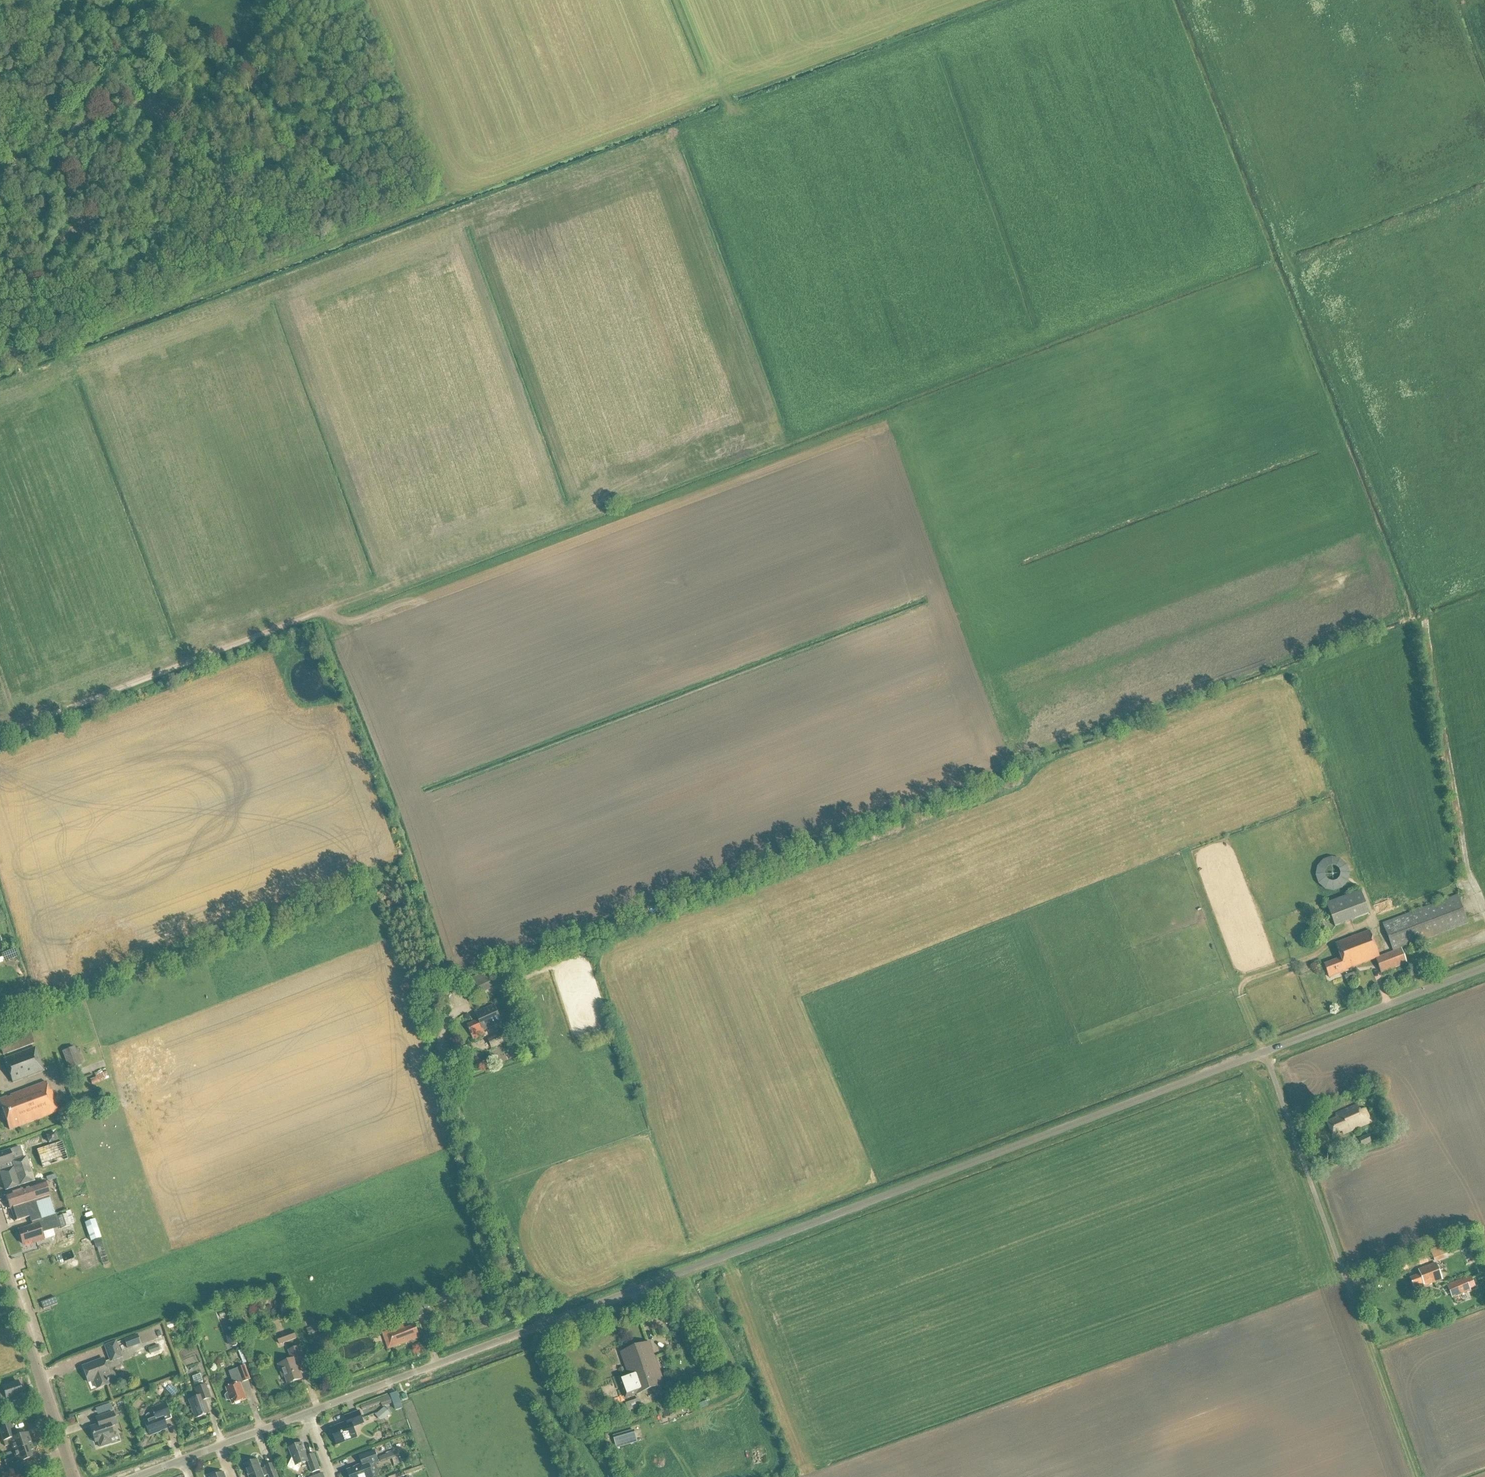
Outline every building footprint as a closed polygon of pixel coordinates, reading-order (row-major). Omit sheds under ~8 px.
[(1324,860),(1318,866),(1316,875),(1319,883),(1325,889),(1334,891),(1342,888),(1348,882),(1350,873),(1347,865),(1341,859),(1332,857),(1324,860)] [(1360,892),(1326,904),(1334,927),(1368,914),(1360,892)] [(1416,944),(1429,938),(1468,924),(1457,896),(1405,915),(1416,944)] [(405,897),(387,903),(388,907),(398,905),(398,906),(407,903),(405,897)] [(1416,944),(1405,915),(1382,924),(1393,952),(1379,957),(1369,931),(1334,945),(1340,959),(1324,965),(1329,978),(1345,971),(1345,970),(1375,959),(1381,974),(1407,964),(1401,949),(1416,944)] [(1325,922),(1319,925),(1323,936),(1330,933),(1325,922)] [(1355,972),(1344,977),(1346,982),(1357,978),(1355,972)] [(474,983),(479,995),(495,988),(490,976),(474,983)] [(12,1010),(30,1004),(27,994),(9,1001),(12,1010)] [(467,1026),(473,1039),(485,1034),(484,1032),(502,1023),(494,1006),(476,1014),(479,1020),(467,1026)] [(3,1056),(34,1044),(29,1032),(0,1043),(0,1049),(3,1056)] [(502,1034),(488,1040),(492,1048),(506,1041),(502,1034)] [(35,1048),(3,1060),(12,1084),(44,1072),(35,1048)] [(78,1049),(75,1050),(74,1048),(62,1053),(69,1070),(81,1065),(80,1064),(83,1062),(78,1049)] [(51,1091),(49,1092),(46,1085),(45,1083),(0,1100),(0,1106),(2,1110),(0,1114),(2,1119),(5,1120),(9,1131),(59,1112),(51,1091)] [(1326,1122),(1332,1136),(1342,1131),(1343,1135),(1370,1123),(1365,1109),(1360,1112),(1357,1106),(1335,1115),(1337,1118),(1326,1122)] [(48,1144),(58,1141),(55,1133),(46,1136),(48,1144)] [(1358,1140),(1362,1147),(1371,1143),(1367,1135),(1358,1140)] [(62,1142),(36,1150),(42,1168),(67,1160),(62,1142)] [(0,1154),(0,1174),(5,1190),(33,1181),(25,1158),(12,1162),(9,1151),(0,1154)] [(17,1191),(5,1195),(14,1220),(15,1223),(29,1218),(31,1223),(46,1218),(53,1216),(53,1215),(51,1207),(42,1182),(30,1186),(31,1188),(18,1192),(17,1191)] [(65,1215),(57,1218),(60,1227),(61,1230),(69,1227),(69,1226),(73,1224),(69,1211),(64,1212),(65,1215)] [(32,1226),(18,1231),(22,1245),(36,1241),(37,1244),(44,1241),(43,1238),(41,1234),(50,1231),(46,1218),(31,1223),(32,1226)] [(84,1224),(90,1243),(101,1239),(95,1220),(84,1224)] [(1430,1251),(1434,1263),(1447,1258),(1443,1246),(1430,1251)] [(1415,1286),(1416,1291),(1423,1288),(1423,1287),(1441,1280),(1435,1264),(1418,1270),(1420,1275),(1410,1278),(1414,1287),(1415,1286)] [(1465,1278),(1447,1285),(1452,1298),(1470,1291),(1465,1278)] [(443,1294),(431,1299),(434,1307),(446,1302),(443,1294)] [(55,1297),(46,1301),(40,1303),(43,1310),(57,1305),(55,1297)] [(174,1321),(165,1324),(168,1331),(176,1328),(174,1321)] [(386,1332),(391,1348),(419,1338),(416,1325),(399,1331),(397,1328),(386,1332)] [(306,1330),(308,1337),(320,1332),(317,1326),(306,1330)] [(684,1342),(692,1339),(689,1329),(681,1332),(684,1342)] [(276,1338),(279,1346),(296,1340),(293,1332),(276,1338)] [(233,1335),(225,1338),(228,1346),(232,1348),(237,1346),(233,1335)] [(123,1341),(127,1350),(140,1345),(136,1336),(123,1341)] [(104,1347),(104,1348),(110,1362),(121,1358),(116,1342),(104,1347)] [(648,1344),(622,1353),(629,1374),(619,1378),(625,1398),(637,1393),(663,1384),(648,1344)] [(288,1384),(302,1379),(297,1366),(306,1363),(300,1347),(289,1351),(292,1360),(279,1365),(283,1377),(285,1376),(288,1384)] [(102,1359),(82,1367),(88,1383),(93,1381),(96,1389),(108,1385),(104,1376),(108,1375),(102,1359)] [(226,1394),(225,1396),(227,1401),(229,1401),(231,1400),(233,1405),(246,1400),(240,1384),(250,1381),(245,1367),(237,1370),(229,1373),(234,1386),(227,1389),(228,1393),(226,1394)] [(2,1408),(0,1402),(7,1400),(7,1401),(22,1396),(20,1389),(17,1382),(2,1387),(2,1388),(0,1389),(0,1409),(2,1408)] [(172,1397),(177,1393),(170,1385),(165,1390),(172,1397)] [(195,1419),(209,1414),(204,1401),(209,1399),(205,1387),(195,1391),(197,1398),(188,1402),(195,1419)] [(390,1393),(360,1404),(364,1413),(393,1402),(390,1393)] [(639,1399),(625,1404),(628,1412),(642,1407),(639,1399)] [(167,1429),(163,1420),(170,1417),(165,1404),(151,1409),(152,1413),(147,1415),(146,1416),(145,1418),(146,1421),(143,1421),(146,1428),(143,1429),(142,1431),(144,1434),(146,1435),(148,1435),(149,1436),(155,1434),(155,1433),(167,1429)] [(376,1415),(383,1422),(390,1415),(384,1408),(376,1415)] [(354,1427),(366,1423),(361,1411),(347,1416),(349,1423),(333,1429),(339,1444),(358,1437),(354,1427)] [(114,1437),(110,1427),(116,1425),(112,1413),(95,1419),(97,1425),(90,1428),(95,1443),(98,1442),(100,1448),(110,1444),(108,1438),(114,1437)] [(27,1434),(15,1438),(10,1425),(0,1428),(0,1435),(4,1448),(11,1445),(13,1452),(31,1447),(27,1434)] [(634,1429),(613,1435),(617,1448),(638,1441),(634,1429)] [(295,1454),(291,1463),(289,1467),(299,1472),(303,1464),(309,1462),(313,1473),(321,1470),(315,1454),(308,1457),(303,1444),(291,1448),(292,1453),(295,1454)] [(35,1458),(31,1447),(13,1452),(15,1458),(4,1462),(9,1476),(19,1476),(27,1474),(23,1462),(35,1458)] [(347,1471),(350,1476),(380,1476),(376,1464),(379,1463),(375,1450),(359,1456),(362,1465),(347,1471)] [(381,1463),(398,1457),(395,1451),(379,1457),(381,1463)] [(258,1460),(245,1465),(249,1476),(264,1476),(269,1475),(270,1476),(278,1476),(273,1464),(266,1467),(266,1468),(261,1470),(258,1460)]
